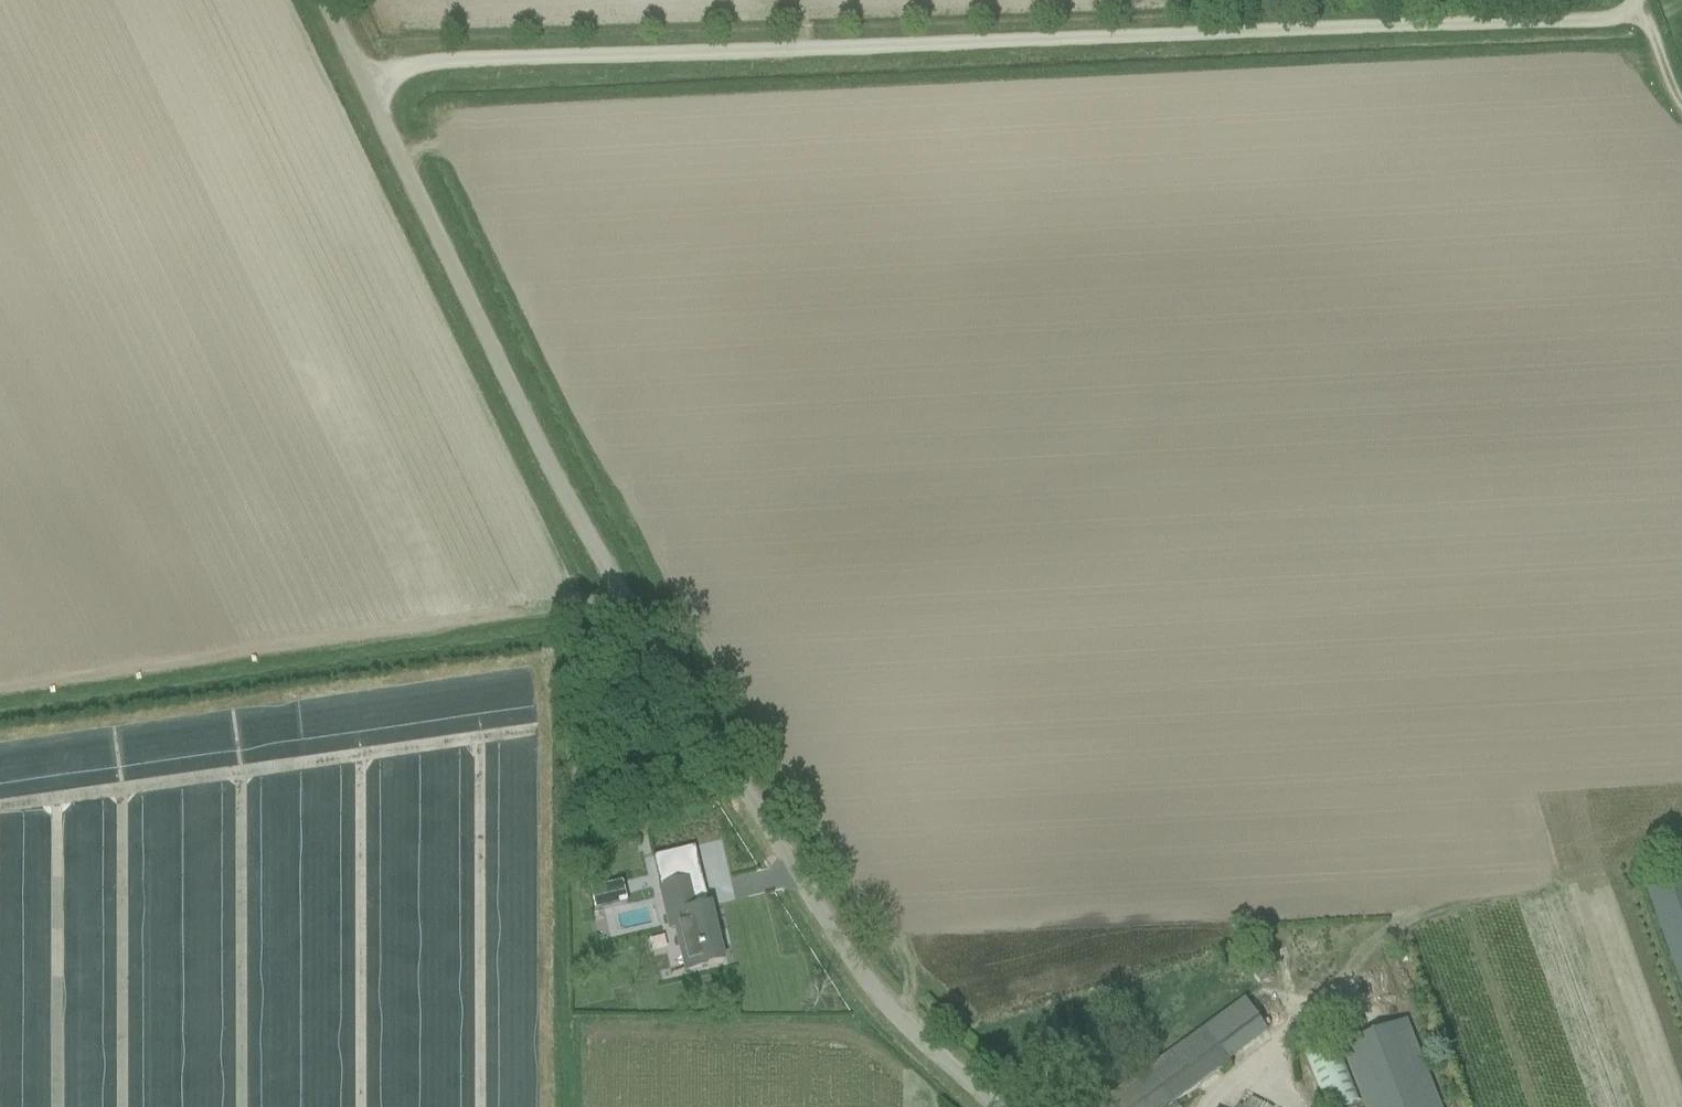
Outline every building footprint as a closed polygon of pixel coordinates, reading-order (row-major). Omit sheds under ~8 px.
[(1643,888),(1681,990),(1681,874),(1643,888)] [(686,972),(722,963),(709,907),(698,909),(691,880),(660,888),(670,931),(676,929),(686,972)] [(589,890),(593,912),(627,905),(622,883),(589,890)] [(1232,1066),(1230,1064),(1271,1033),(1249,1002),(1101,1106),(1174,1106),(1232,1066)] [(1407,1022),(1342,1048),(1365,1106),(1441,1106),(1407,1022)] [(1303,1051),(1323,1106),(1344,1106),(1358,1102),(1335,1039),(1303,1051)]
